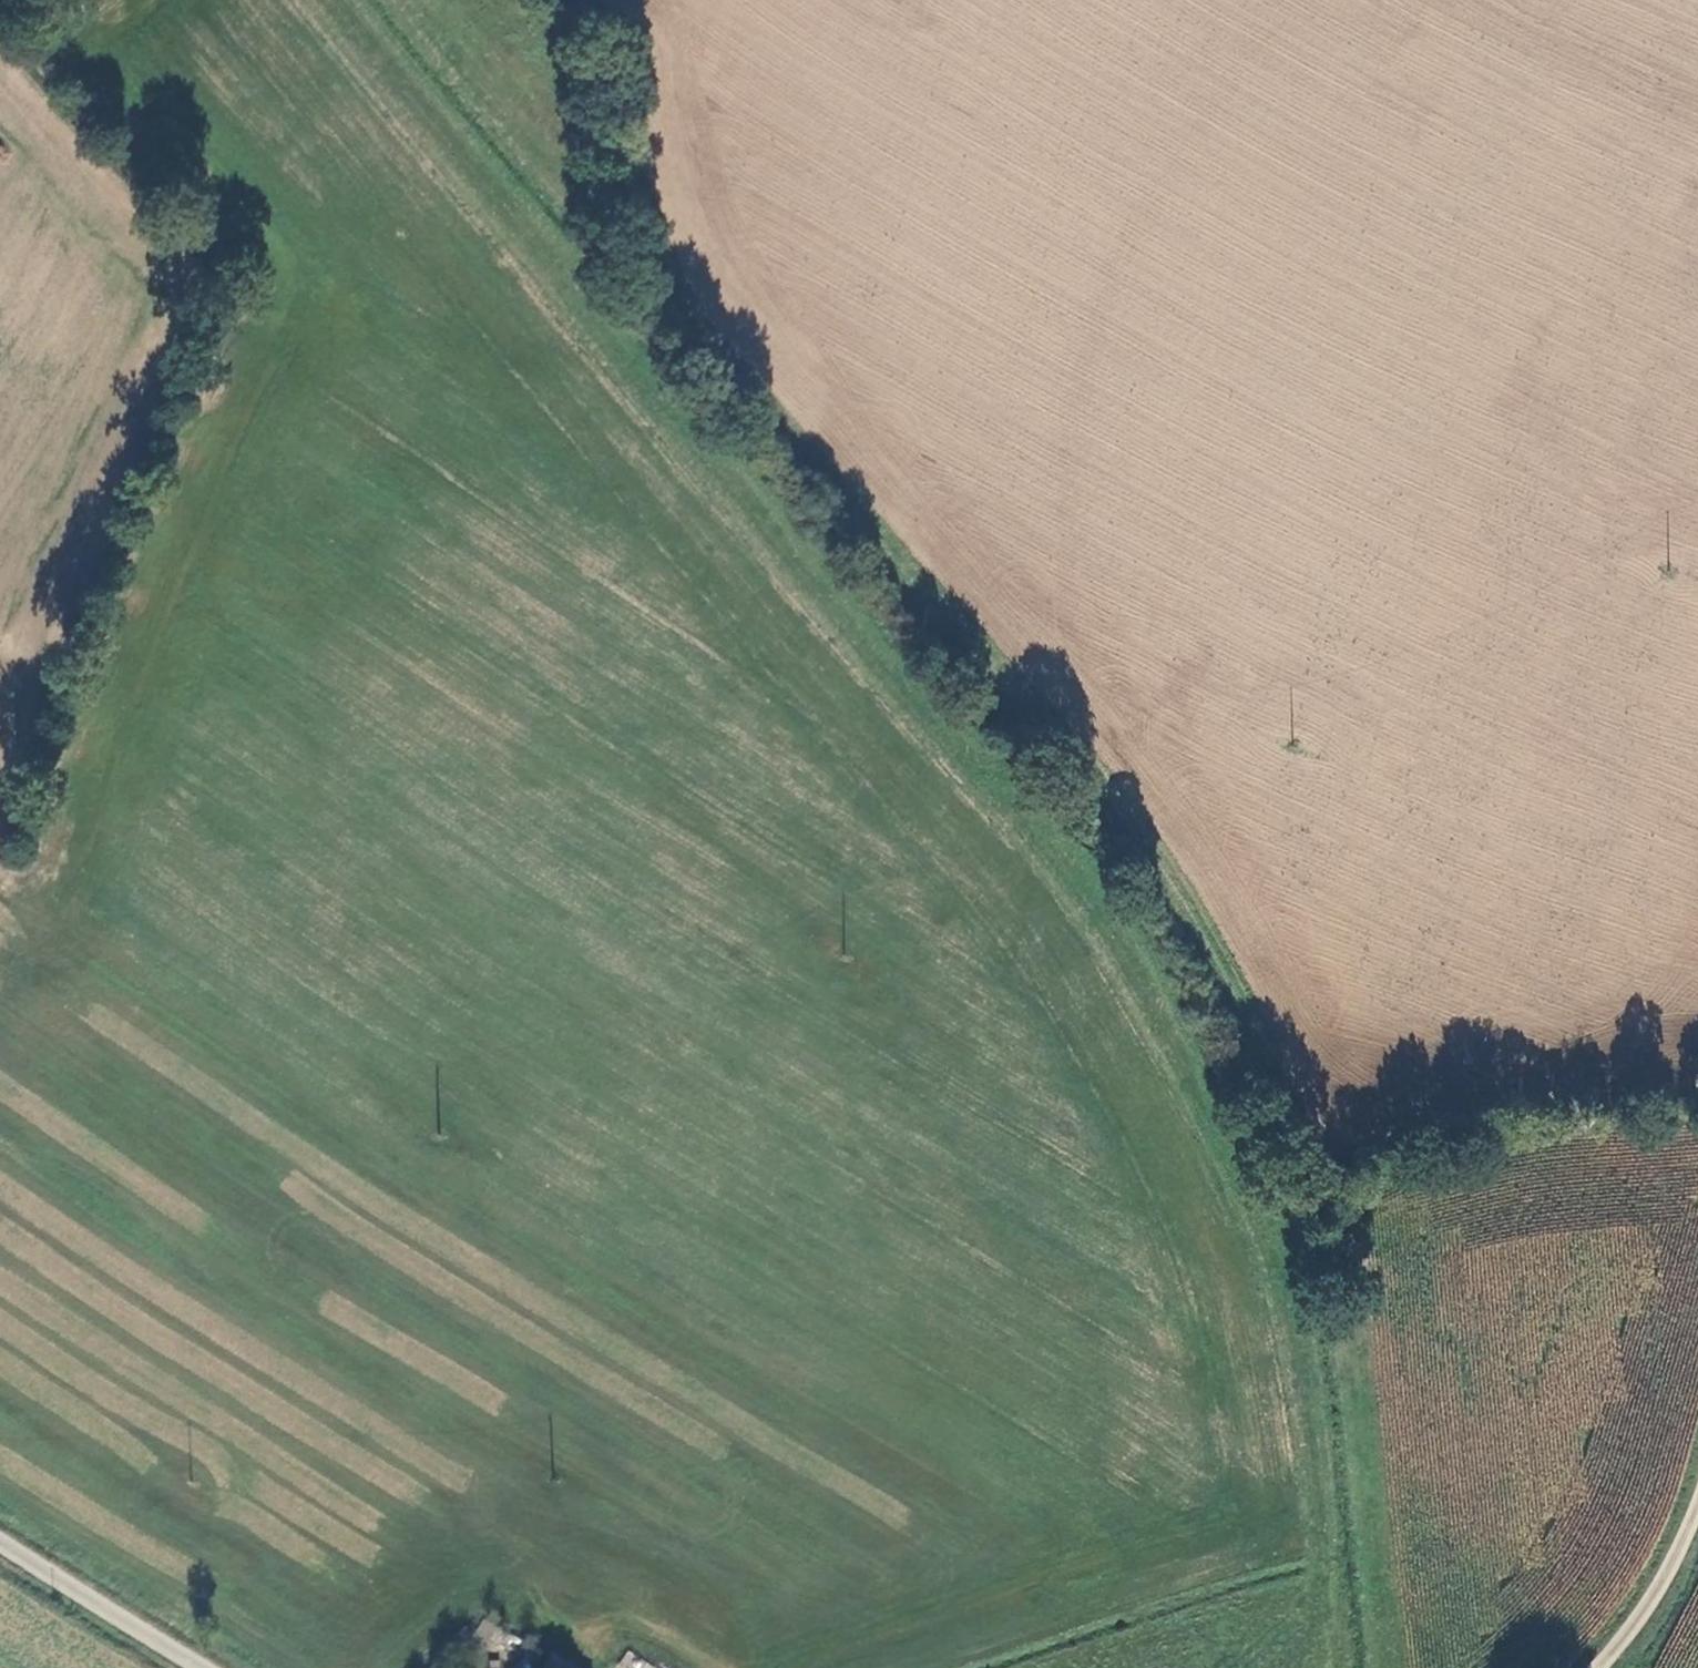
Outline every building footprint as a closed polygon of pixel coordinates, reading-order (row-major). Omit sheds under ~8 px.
[(619,1662),(626,1667),(652,1667),(629,1650),(619,1662)] [(551,1655),(545,1667),(581,1667),(551,1655)]
